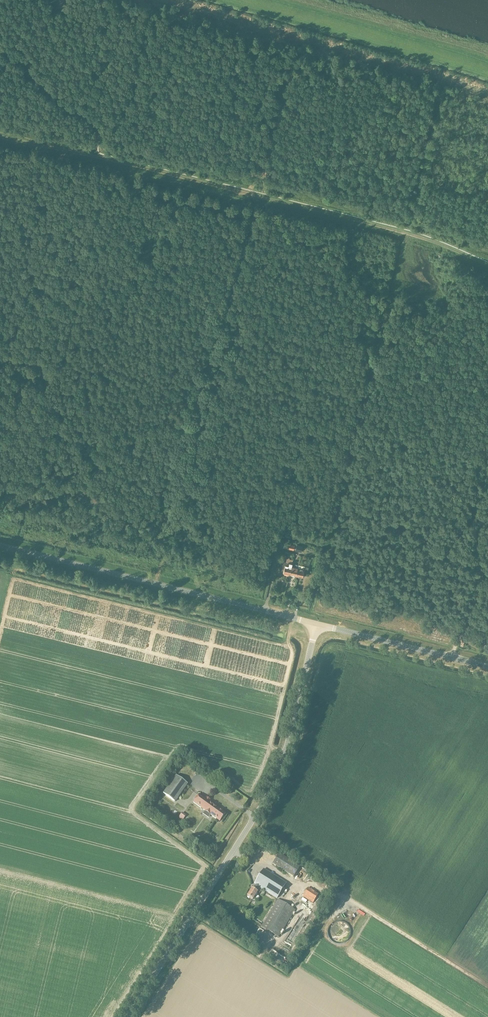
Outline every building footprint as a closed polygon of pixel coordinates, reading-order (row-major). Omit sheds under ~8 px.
[(289,574),(291,566),(292,563),(282,561),(280,570),(283,571),(283,573),(289,574)] [(296,576),(298,568),(298,565),(295,564),(295,567),(291,566),(289,574),(296,576)] [(296,576),(302,577),(303,575),(306,576),(308,567),(304,566),(304,569),(298,568),(296,576)] [(175,802),(187,785),(175,776),(163,793),(175,802)] [(219,821),(225,813),(199,794),(193,802),(219,821)] [(260,859),(263,853),(260,851),(260,850),(254,847),(251,854),(260,859)] [(279,854),(272,864),(293,877),(300,867),(279,854)] [(277,898),(286,883),(263,869),(254,884),(247,896),(252,900),(257,892),(256,891),(259,887),(277,898)] [(313,903),(315,899),(319,894),(308,887),(302,896),(313,903)] [(279,937),(295,910),(278,899),(261,926),(279,937)] [(345,906),(346,918),(356,917),(355,905),(345,906)] [(356,926),(364,916),(359,913),(352,922),(356,926)] [(348,933),(348,932),(348,931),(348,930),(347,930),(347,929),(347,928),(346,928),(346,927),(345,926),(344,926),(343,925),(342,925),(341,925),(340,925),(339,925),(338,925),(337,925),(336,926),(335,926),(334,927),(334,928),(333,928),(333,929),(333,930),(332,930),(332,931),(332,932),(332,933),(332,934),(332,935),(333,936),(333,937),(334,938),(335,939),(336,939),(336,940),(337,940),(338,940),(339,941),(340,941),(341,941),(342,940),(343,940),(344,940),(345,939),(346,938),(347,937),(347,936),(348,935),(348,934),(348,933)]
